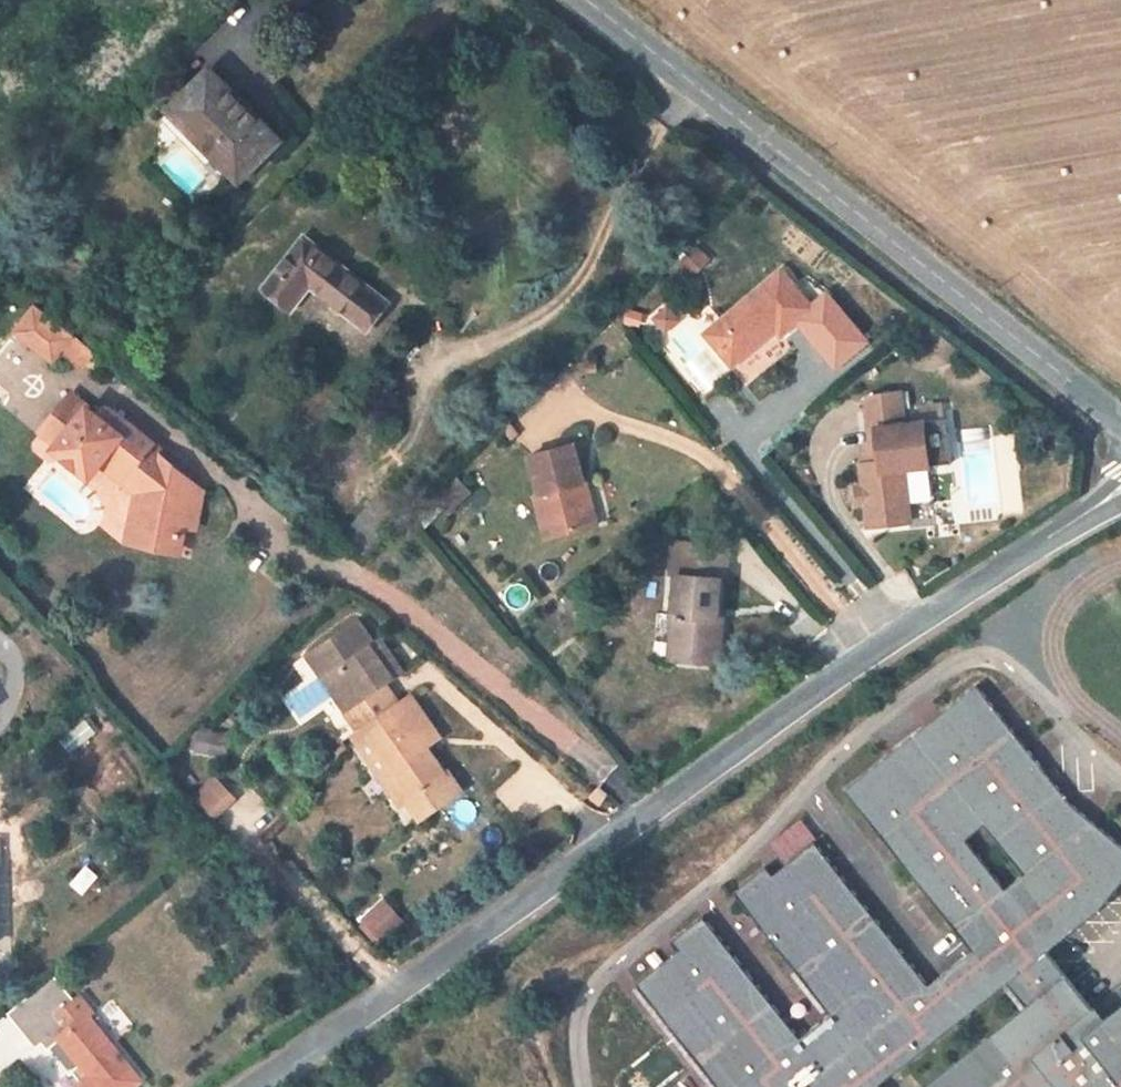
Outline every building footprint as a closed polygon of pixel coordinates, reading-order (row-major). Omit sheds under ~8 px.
[(238,181),(280,140),(210,69),(174,104),(212,143),(206,148),(238,181)] [(169,110),(206,148),(212,143),(174,104),(169,110)] [(217,213),(226,204),(220,198),(210,206),(217,213)] [(367,329),(388,302),(304,236),(264,288),(290,309),(310,285),(367,329)] [(812,308),(781,271),(706,334),(732,365),(776,328),(782,334),(812,308)] [(641,315),(628,312),(626,322),(638,325),(641,315)] [(92,353),(78,342),(70,352),(83,364),(92,353)] [(900,393),(866,397),(868,409),(871,446),(878,446),(880,463),(861,464),(863,488),(856,489),(858,506),(865,504),(866,512),(868,528),(909,523),(908,506),(903,470),(952,464),(947,420),(944,421),(942,407),(921,409),(922,423),(904,425),(902,405),(900,393)] [(199,502),(202,491),(150,449),(153,445),(114,413),(72,464),(88,477),(100,462),(111,471),(118,462),(139,479),(137,492),(127,541),(172,551),(174,540),(180,542),(184,525),(189,500),(199,502)] [(545,538),(588,527),(577,484),(584,483),(574,444),(530,456),(540,494),(534,495),(545,538)] [(111,471),(137,492),(139,479),(118,462),(111,471)] [(468,492),(458,481),(439,500),(450,510),(468,492)] [(595,525),(584,483),(577,484),(588,527),(595,525)] [(194,527),(199,502),(189,500),(184,525),(194,527)] [(728,545),(674,541),(671,575),(676,575),(673,616),(680,616),(676,660),(719,664),(723,618),(717,618),(720,578),(726,579),(728,545)] [(680,616),(673,616),(670,660),(676,660),(680,616)] [(307,654),(322,675),(334,677),(352,704),(345,708),(364,735),(365,734),(410,798),(407,801),(420,819),(461,791),(448,772),(445,774),(426,747),(422,741),(435,732),(411,696),(399,705),(384,683),(402,671),(380,640),(374,645),(357,620),(307,654)] [(322,675),(345,708),(352,704),(334,677),(322,675)] [(878,1086),(1007,984),(1046,952),(1099,909),(1120,882),(1120,845),(1069,804),(974,686),(841,793),(970,953),(940,977),(825,834),(783,867),(776,859),(744,885),(841,1006),(811,1030),(714,909),(681,935),(688,944),(647,977),(735,1086),(879,1086),(878,1086)] [(199,730),(196,751),(226,756),(229,735),(199,730)] [(439,738),(435,732),(422,741),(426,747),(439,738)] [(410,798),(365,734),(364,735),(357,741),(401,805),(407,801),(410,798)] [(217,784),(197,803),(210,817),(230,798),(217,784)] [(383,901),(362,919),(381,940),(401,921),(383,901)] [(1046,952),(1007,984),(1028,1011),(1067,979),(1046,952)] [(1098,1029),(1086,1015),(1092,1010),(1067,979),(1028,1011),(934,1086),(1120,1086),(1120,1011),(1098,1029)] [(142,1081),(88,1015),(93,1011),(81,996),(54,1018),(66,1032),(59,1037),(80,1064),(90,1075),(82,1083),(78,1086),(134,1086),(142,1081)] [(624,1086),(653,1086),(683,1066),(667,1044),(618,1079),(624,1086)] [(90,1075),(80,1064),(72,1071),(82,1083),(90,1075)]
